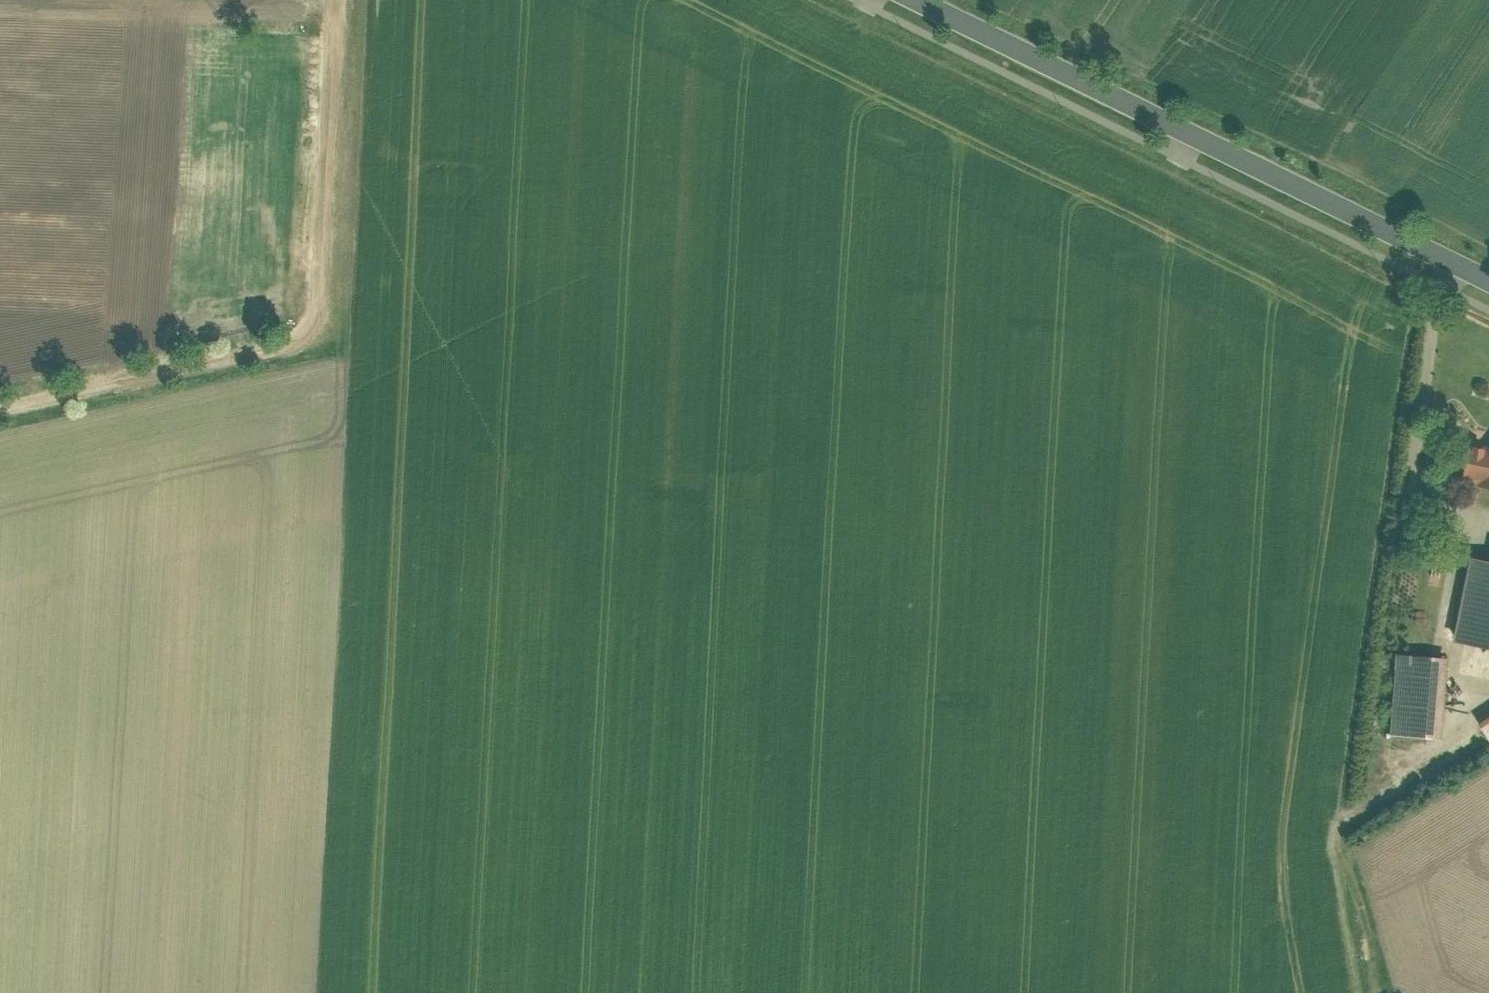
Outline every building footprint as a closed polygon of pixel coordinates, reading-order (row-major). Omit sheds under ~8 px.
[(1469,444),(1463,478),(1474,480),(1471,487),(1488,490),(1488,448),(1469,444)] [(1470,552),(1454,639),(1488,645),(1488,556),(1470,552)] [(1450,655),(1397,651),(1391,733),(1443,737),(1450,655)] [(1477,718),(1488,737),(1488,710),(1477,718)]
